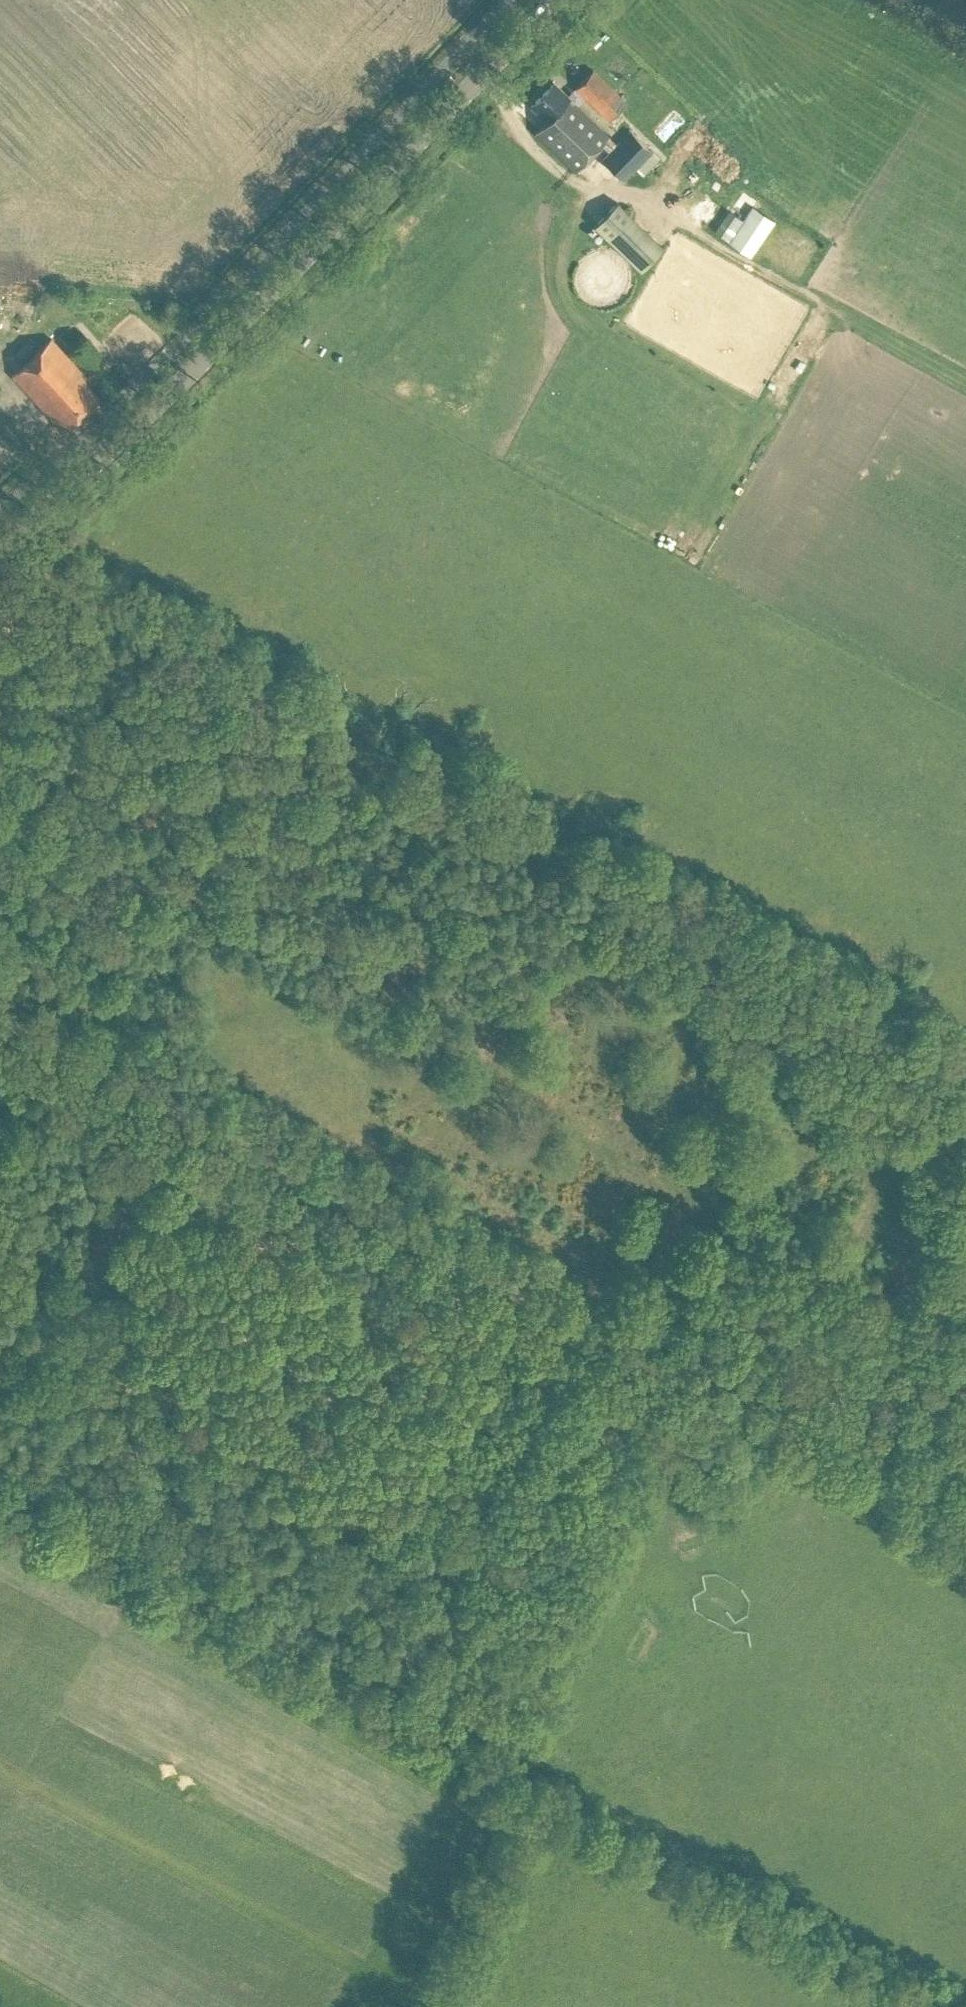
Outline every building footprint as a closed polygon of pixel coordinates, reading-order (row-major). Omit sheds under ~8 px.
[(608,118),(626,100),(592,68),(568,94),(554,80),(531,104),(546,119),(538,128),(538,127),(534,131),(574,170),(600,143),(608,151),(601,159),(623,180),(651,150),(630,130),(617,143),(576,104),(584,96),(608,118)] [(593,225),(639,269),(663,245),(617,201),(593,225)] [(729,240),(750,253),(773,219),(752,205),(729,240)] [(729,240),(743,219),(728,210),(715,230),(729,240)] [(99,396),(83,379),(87,376),(51,337),(11,374),(64,429),(99,396)] [(439,941),(432,936),(433,935),(425,929),(422,933),(436,945),(439,941)] [(434,951),(414,937),(409,944),(428,959),(434,951)]
